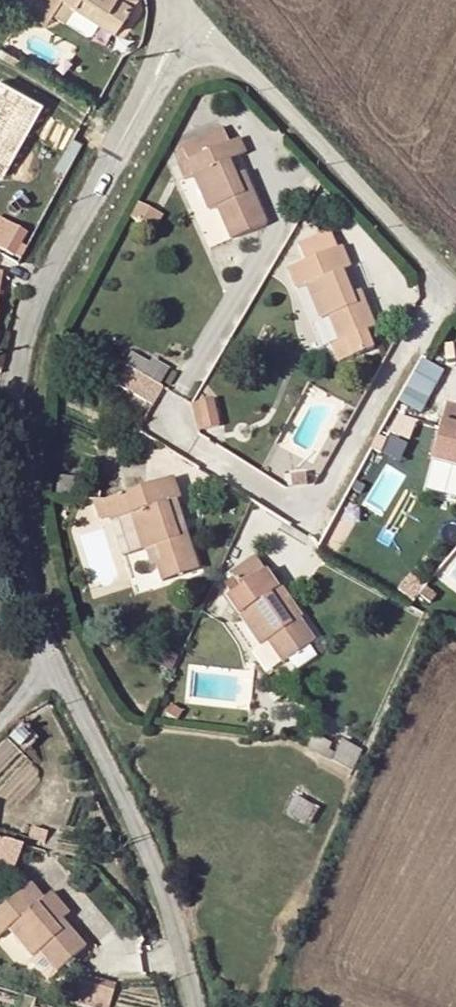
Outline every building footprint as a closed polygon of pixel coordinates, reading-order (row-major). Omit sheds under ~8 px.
[(52,12),(60,0),(34,0),(27,12),(45,23),(52,12)] [(52,12),(66,21),(76,6),(66,0),(60,0),(52,12)] [(76,6),(115,31),(132,6),(123,0),(66,0),(76,6)] [(244,153),(238,138),(177,164),(184,179),(192,176),(207,210),(215,206),(229,238),(265,223),(247,181),(238,185),(234,175),(227,160),(244,153)] [(243,171),(234,175),(238,185),(247,181),(243,171)] [(148,208),(137,201),(128,217),(139,223),(148,208)] [(24,232),(8,223),(0,239),(0,250),(11,256),(24,232)] [(330,233),(299,246),(305,260),(336,248),(330,233)] [(305,260),(288,267),(296,289),(305,286),(318,320),(326,317),(336,341),(328,344),(335,361),(372,346),(364,330),(372,326),(362,298),(354,302),(350,293),(342,270),(349,268),(341,245),(336,248),(305,260)] [(359,290),(350,293),(354,302),(362,298),(359,290)] [(130,348),(113,383),(153,403),(170,367),(130,348)] [(400,402),(422,412),(443,365),(421,356),(400,402)] [(211,400),(196,403),(203,431),(218,427),(211,400)] [(443,404),(429,460),(455,468),(455,407),(443,404)] [(303,474),(288,476),(290,488),(305,486),(303,474)] [(179,499),(172,478),(100,501),(98,500),(92,501),(98,519),(107,516),(109,522),(129,515),(140,550),(157,545),(162,560),(154,562),(161,582),(197,570),(186,536),(178,539),(171,518),(166,503),(175,500),(179,499)] [(89,490),(88,499),(98,500),(99,490),(89,490)] [(175,500),(166,503),(171,518),(178,539),(186,536),(180,515),(175,500)] [(232,575),(239,586),(265,570),(257,559),(232,575)] [(239,586),(224,595),(258,647),(266,642),(280,663),(313,641),(296,617),(289,621),(271,593),(277,589),(265,570),(239,586)] [(280,587),(277,589),(271,593),(289,621),(296,617),(300,615),(280,587)] [(359,732),(351,755),(366,757),(374,737),(359,732)] [(3,839),(0,849),(0,855),(20,861),(24,845),(3,839)] [(18,893),(42,900),(43,898),(30,883),(18,893)] [(55,925),(37,904),(42,900),(18,893),(0,909),(0,937),(8,930),(33,958),(39,953),(57,972),(86,947),(68,927),(62,932),(55,925)] [(62,919),(55,925),(62,932),(68,927),(62,919)] [(95,1006),(109,1006),(118,983),(82,970),(72,999),(95,1006)]
